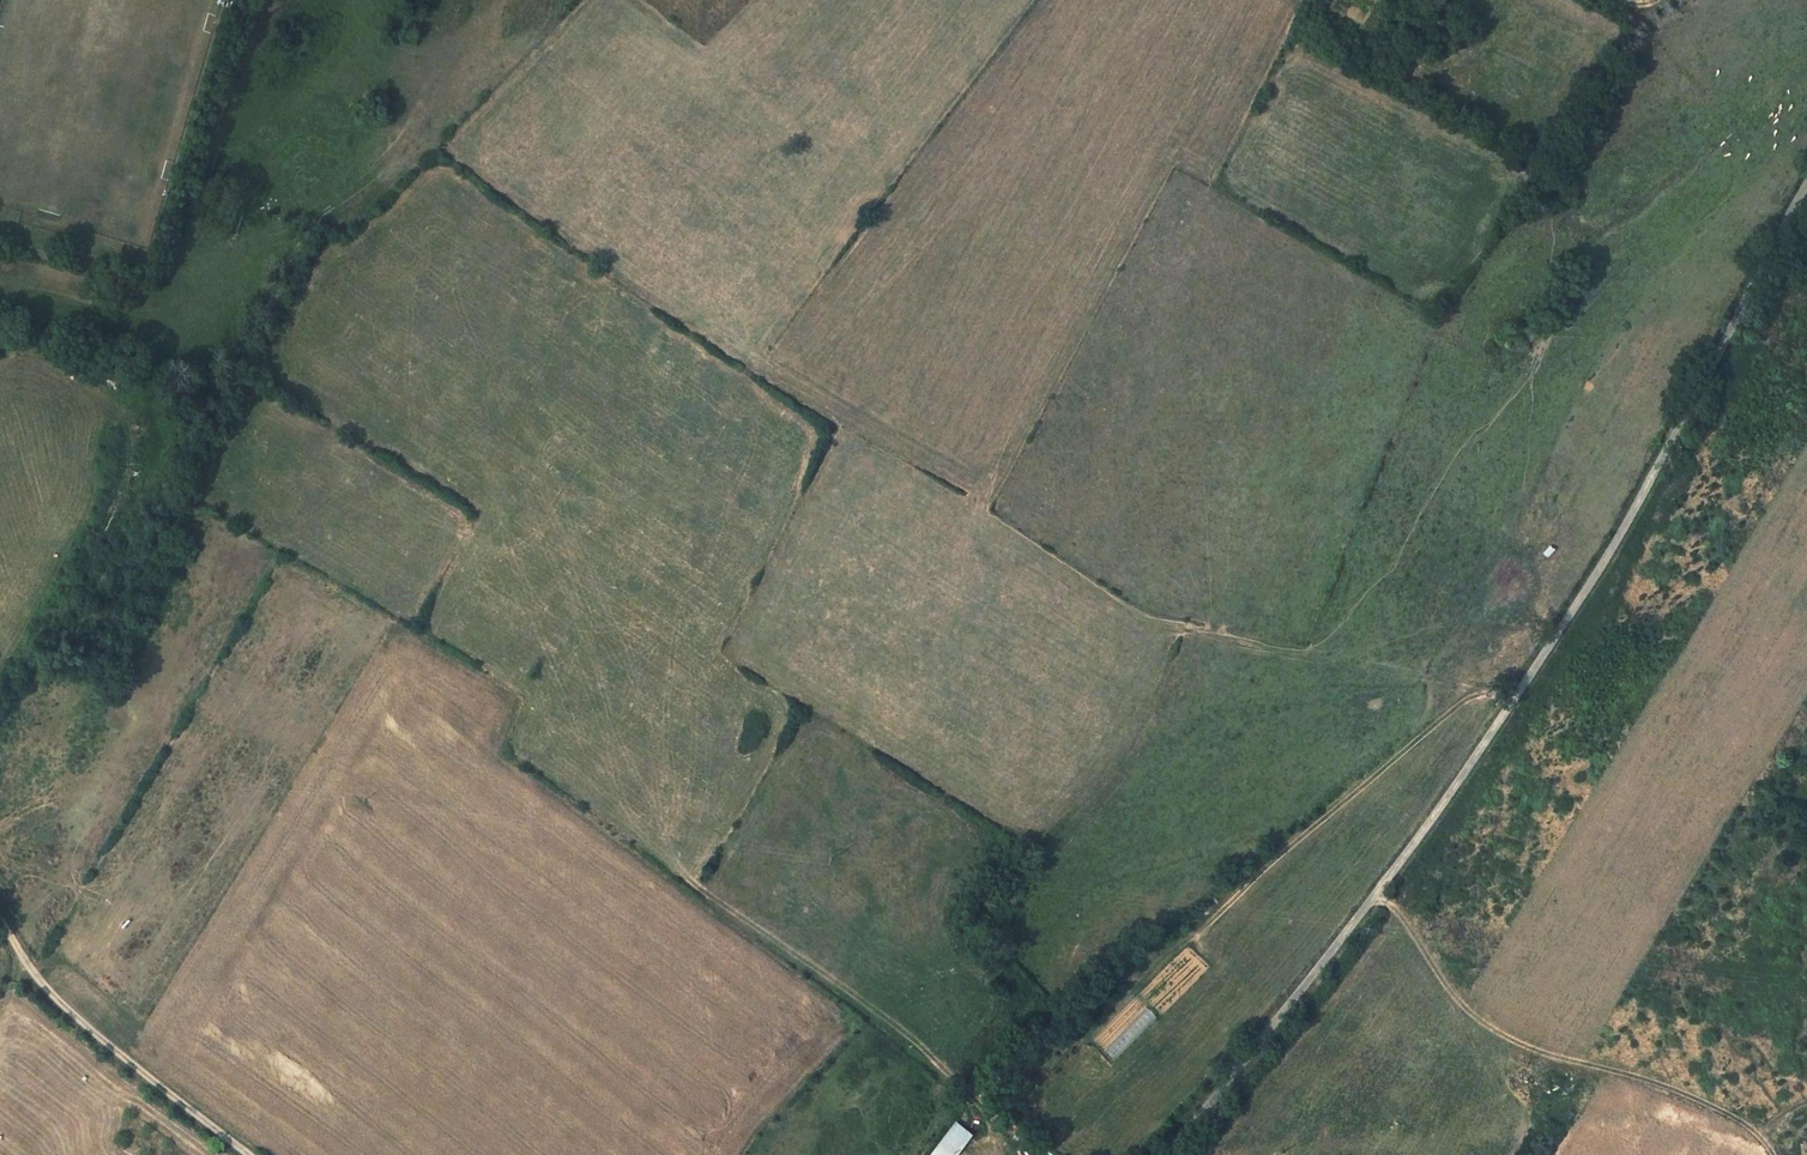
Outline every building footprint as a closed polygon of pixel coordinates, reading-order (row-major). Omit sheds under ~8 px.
[(991,920),(980,910),(971,918),(982,929),(991,920)] [(1116,1061),(1156,1017),(1136,999),(1097,1043),(1116,1061)] [(930,1154),(958,1154),(973,1134),(956,1121),(930,1154)]
